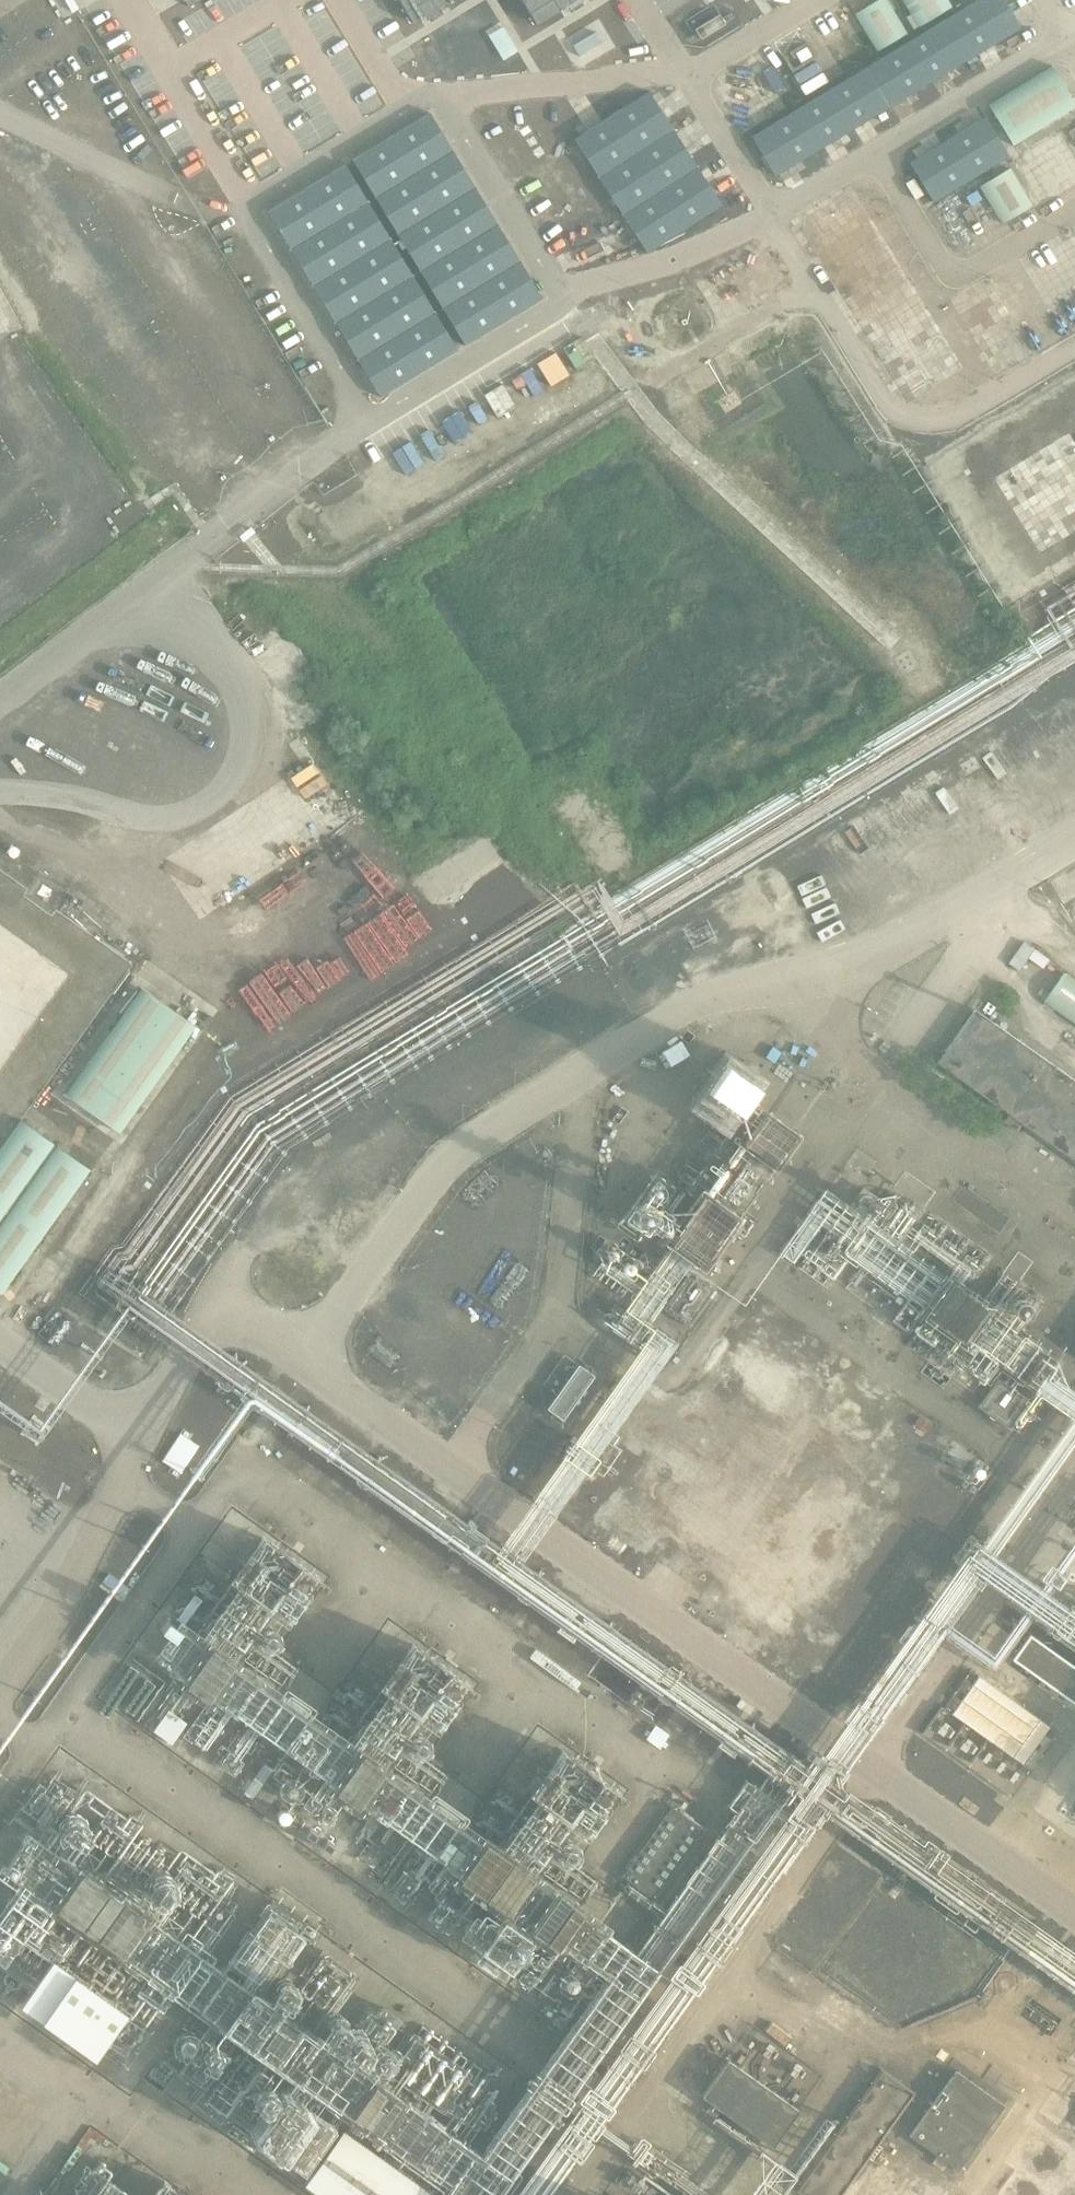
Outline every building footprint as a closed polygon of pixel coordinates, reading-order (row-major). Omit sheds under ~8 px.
[(414,23),(452,0),(400,0),(414,23)] [(536,24),(576,0),(522,0),(536,24)] [(752,138),(775,177),(1018,29),(1001,0),(978,0),(752,138)] [(885,0),(872,0),(852,12),(877,52),(906,34),(885,0)] [(946,0),(900,0),(916,27),(950,7),(946,0)] [(910,164),(933,202),(1074,116),(1074,104),(1057,75),(910,164)] [(646,93),(574,140),(647,253),(719,206),(646,93)] [(431,112),(353,159),(466,347),(544,300),(431,112)] [(1009,167),(1033,206),(1074,181),(1074,127),(1009,167)] [(345,164),(267,211),(381,399),(459,351),(345,164)] [(873,220),(815,255),(884,368),(942,332),(873,220)] [(968,311),(998,362),(1074,316),(1074,247),(968,311)] [(1018,941),(1002,964),(1044,992),(1060,969),(1018,941)] [(1043,1001),(1074,1024),(1074,979),(1064,972),(1043,1001)] [(141,985),(67,1088),(121,1127),(195,1024),(141,985)] [(1019,1122),(1074,1161),(1074,1080),(976,1010),(938,1063),(1010,1114),(1003,1123),(1013,1130),(1019,1122)] [(743,1143),(776,1166),(796,1137),(763,1114),(743,1143)] [(55,1142),(21,1118),(0,1148),(0,1219),(55,1142)] [(91,1169),(58,1144),(0,1225),(0,1292),(2,1293),(91,1169)] [(703,1196),(673,1242),(705,1264),(736,1217),(703,1196)] [(665,1308),(691,1326),(717,1289),(691,1271),(665,1308)] [(579,1365),(549,1407),(562,1416),(592,1374),(579,1365)] [(594,1611),(580,1623),(598,1646),(613,1635),(594,1611)] [(1030,1635),(1014,1660),(1074,1699),(1074,1664),(1030,1635)] [(1025,1762),(1052,1724),(975,1669),(947,1708),(1025,1762)] [(173,1743),(190,1720),(171,1707),(155,1730),(173,1743)] [(665,1810),(620,1874),(668,1908),(713,1844),(665,1810)] [(910,1932),(908,1925),(904,1920),(900,1917),(894,1915),(887,1916),(881,1920),(877,1925),(876,1932),(877,1938),(880,1943),(886,1947),(893,1949),(899,1947),(904,1944),(908,1939),(910,1932)] [(956,1962),(956,1961),(955,1955),(951,1950),(945,1946),(938,1944),(933,1946),(929,1947),(926,1950),(923,1955),(922,1961),(923,1968),(926,1973),(929,1975),(933,1977),(938,1978),(945,1977),(950,1974),(954,1969),(956,1962)] [(812,2106),(731,2050),(706,2085),(787,2141),(812,2106)] [(1006,2105),(956,2069),(909,2134),(958,2170),(1006,2105)] [(798,2192),(802,2194),(843,2194),(914,2092),(882,2071),(798,2192)] [(342,2130),(306,2187),(318,2194),(434,2194),(342,2130)] [(989,2194),(1053,2194),(1055,2190),(1009,2162),(989,2194)] [(154,2194),(178,2194),(163,2184),(154,2194)]
